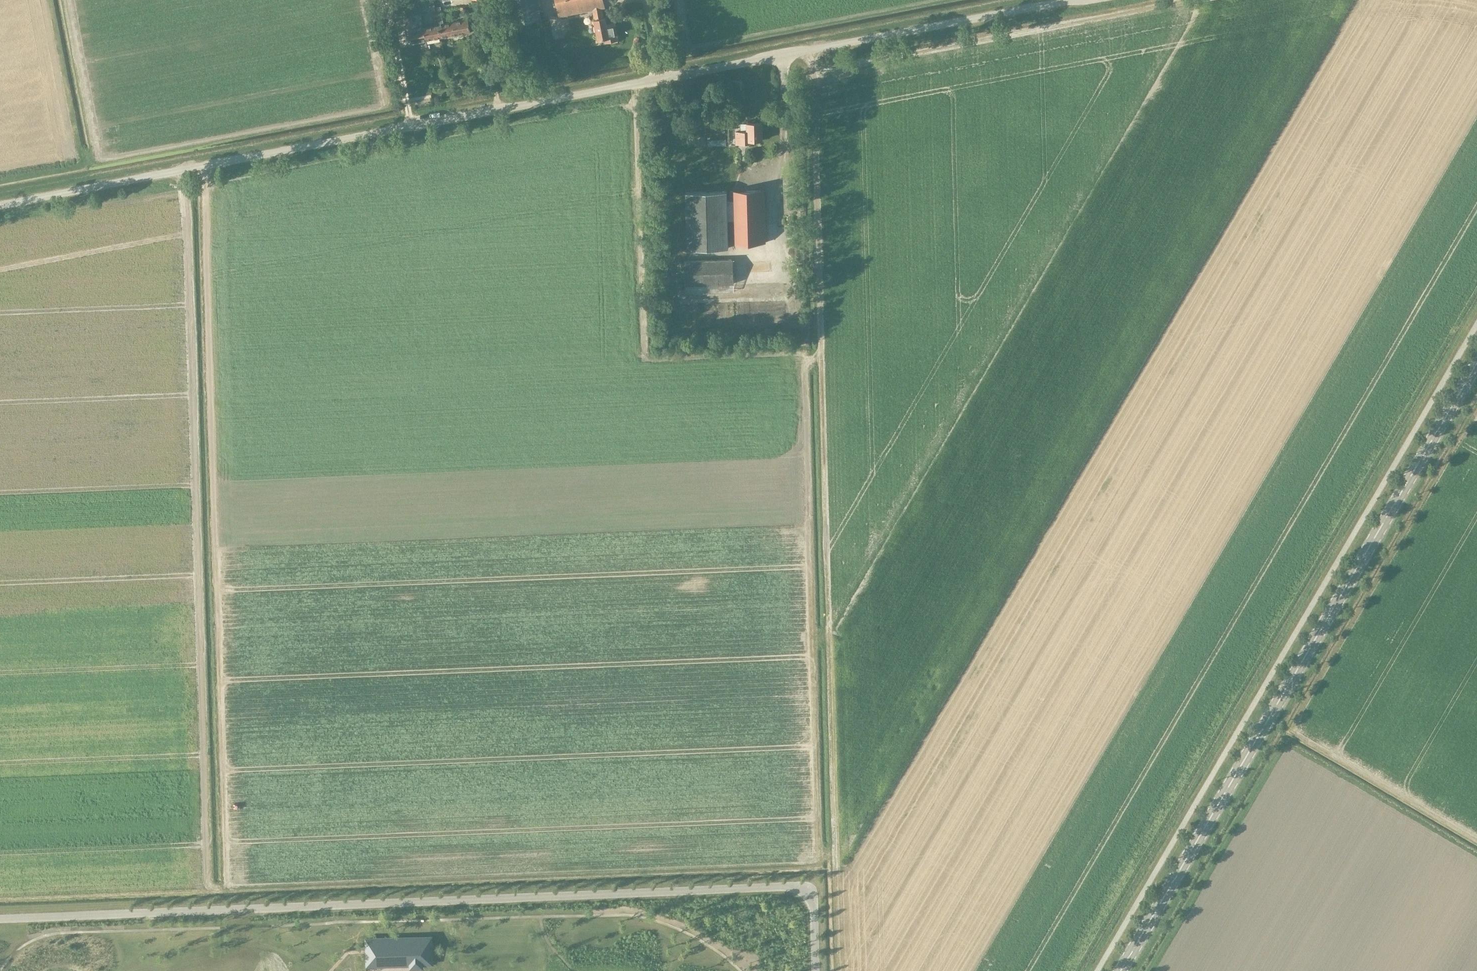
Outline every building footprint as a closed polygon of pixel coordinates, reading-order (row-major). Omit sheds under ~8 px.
[(435,8),(434,0),(428,0),(433,26),(423,27),(426,40),(441,37),(435,8)] [(594,19),(603,18),(602,8),(605,7),(603,0),(556,0),(559,16),(592,10),(594,19)] [(453,22),(444,24),(440,7),(435,8),(441,37),(456,34),(453,22)] [(398,31),(408,29),(404,12),(395,14),(398,31)] [(594,19),(598,40),(604,39),(605,42),(618,40),(615,22),(607,24),(606,17),(603,18),(594,19)] [(453,22),(456,34),(470,31),(468,19),(453,22)] [(411,43),(426,40),(423,27),(409,30),(411,43)] [(749,140),(762,140),(762,123),(747,123),(747,131),(735,131),(735,144),(749,143),(749,140)] [(731,220),(732,244),(765,243),(764,190),(731,191),(731,200),(727,200),(727,191),(686,192),(687,249),(728,248),(727,220),(731,220)] [(684,261),(685,293),(734,292),(733,259),(684,261)] [(431,970),(430,944),(375,946),(376,970),(421,970),(431,970)]
